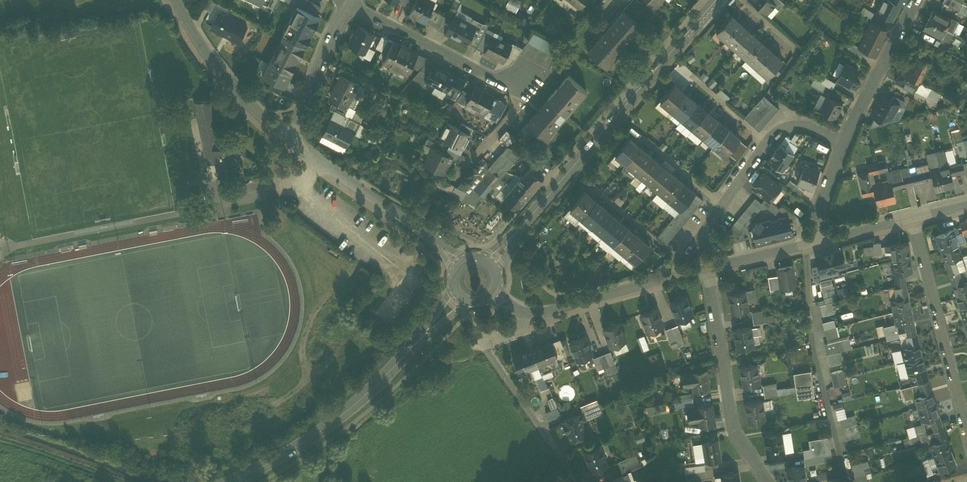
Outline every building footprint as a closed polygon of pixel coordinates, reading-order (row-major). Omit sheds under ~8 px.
[(210,11),(216,0),(215,0),(207,0),(204,7),(210,11)] [(309,0),(304,0),(300,8),(316,16),(321,6),(309,0)] [(425,21),(432,8),(435,2),(432,0),(425,0),(425,1),(424,0),(416,0),(414,3),(409,13),(425,21)] [(632,17),(637,11),(643,4),(641,1),(639,0),(631,0),(623,9),(632,17)] [(649,9),(653,4),(648,0),(642,0),(641,1),(643,4),(648,8),(649,9)] [(767,13),(774,5),(776,3),(772,0),(753,0),(767,13)] [(778,9),(785,2),(782,0),(772,0),(776,3),(774,5),(778,9)] [(901,3),(894,0),(882,0),(876,11),(893,19),(901,3)] [(962,2),(958,0),(943,0),(943,1),(958,10),(962,2)] [(966,14),(966,12),(966,5),(962,2),(958,10),(966,14)] [(637,11),(642,14),(648,8),(643,4),(637,11)] [(297,7),(283,34),(306,45),(320,17),(316,16),(300,8),(297,6),(297,7)] [(447,15),(445,18),(451,21),(455,14),(455,15),(458,9),(451,6),(447,15)] [(861,11),(871,17),(874,12),(864,6),(861,11)] [(425,21),(440,29),(445,18),(447,15),(432,8),(425,21)] [(588,49),(607,66),(642,25),(632,17),(623,9),(588,49)] [(946,28),(951,18),(944,15),(943,15),(933,10),(928,18),(946,28)] [(224,34),(239,42),(247,26),(218,11),(211,25),(225,32),(224,34)] [(446,32),(467,43),(472,33),(470,32),(474,24),(473,24),(472,23),(455,15),(455,14),(451,21),(446,32)] [(716,31),(726,41),(742,23),(731,14),(716,31)] [(446,32),(451,21),(445,18),(440,29),(446,32)] [(473,24),(474,24),(476,25),(472,33),(467,43),(477,47),(487,27),(489,24),(475,18),(472,23),(473,24)] [(943,34),(946,28),(928,18),(923,27),(934,33),(941,37),(943,34)] [(958,22),(951,18),(946,28),(953,31),(958,22)] [(736,50),(738,47),(752,32),(742,23),(726,41),(736,50)] [(865,49),(875,54),(887,30),(873,23),(861,46),(865,49)] [(348,44),(365,52),(374,33),(359,26),(356,32),(355,31),(348,44)] [(491,29),(487,27),(477,47),(485,51),(492,36),(488,34),(489,32),(490,32),(491,29)] [(525,40),(528,42),(534,32),(531,30),(529,34),(527,34),(526,36),(527,38),(525,40)] [(485,51),(504,61),(507,53),(512,45),(511,44),(501,39),(503,36),(495,32),(492,36),(485,51)] [(528,42),(556,58),(562,48),(550,41),(534,32),(533,34),(528,42)] [(738,47),(748,57),(762,41),(757,37),(752,32),(738,47)] [(283,34),(269,62),(292,73),(306,45),(283,34)] [(376,47),(382,50),(388,38),(382,35),(376,47)] [(394,41),(388,38),(382,50),(388,53),(394,41)] [(391,65),(396,67),(406,46),(401,43),(400,44),(394,41),(395,40),(394,40),(394,41),(388,53),(384,61),(391,65)] [(846,48),(860,59),(865,49),(861,46),(850,40),(846,48)] [(748,57),(758,66),(772,50),(762,41),(748,57)] [(507,53),(515,57),(523,47),(512,42),(511,44),(512,45),(507,53)] [(406,46),(396,67),(401,70),(408,73),(412,66),(418,53),(419,52),(418,52),(417,53),(411,50),(412,49),(406,46)] [(918,54),(929,60),(932,55),(921,48),(918,54)] [(783,60),(772,50),(758,66),(757,67),(767,77),(783,60)] [(412,66),(420,70),(428,60),(429,59),(418,53),(412,66)] [(900,72),(919,81),(924,71),(929,62),(929,60),(918,54),(917,54),(911,66),(905,63),(900,72)] [(929,62),(939,67),(943,60),(932,55),(929,60),(929,62)] [(434,63),(428,60),(420,70),(413,78),(424,84),(426,80),(426,79),(433,65),(434,63)] [(285,86),(292,73),(269,62),(262,75),(285,86)] [(837,78),(850,85),(858,68),(846,62),(837,78)] [(426,80),(447,91),(451,83),(455,75),(442,68),(441,69),(433,65),(426,79),(426,80)] [(341,74),(348,78),(351,73),(340,67),(337,72),(341,74)] [(931,75),(924,71),(919,81),(926,85),(931,75)] [(915,89),(919,81),(900,72),(896,81),(907,86),(906,87),(914,91),(915,89)] [(338,101),(347,106),(359,83),(348,78),(341,74),(336,83),(339,84),(332,98),(338,101)] [(455,75),(451,83),(461,89),(465,80),(455,75)] [(569,75),(548,98),(566,114),(587,90),(569,75)] [(827,85),(833,88),(836,82),(825,76),(822,83),(827,85)] [(811,85),(824,92),(827,85),(822,83),(814,79),(811,85)] [(915,89),(927,95),(930,87),(926,85),(919,81),(915,89)] [(269,89),(280,94),(283,88),(272,82),(269,89)] [(660,100),(671,109),(686,92),(674,82),(660,100)] [(456,98),(461,89),(451,83),(447,91),(446,93),(456,98)] [(485,111),(486,111),(488,107),(495,95),(476,85),(471,93),(467,101),(468,101),(478,107),(479,105),(486,109),(485,111)] [(931,99),(932,98),(936,91),(930,87),(927,95),(926,96),(931,99)] [(456,99),(466,105),(468,101),(467,101),(471,93),(464,89),(456,99)] [(940,94),(936,91),(932,98),(936,101),(940,94)] [(671,109),(682,118),(696,102),(697,101),(686,92),(671,109)] [(898,104),(902,106),(905,100),(894,94),(891,100),(899,103),(898,104)] [(495,95),(488,107),(501,114),(508,102),(495,95)] [(764,95),(760,99),(769,107),(773,103),(764,95)] [(819,109),(835,118),(843,103),(827,95),(819,109)] [(883,120),(881,124),(886,123),(890,115),(893,115),(898,104),(899,103),(891,100),(883,96),(873,115),(875,116),(883,120)] [(546,137),(566,114),(548,98),(528,121),(537,129),(546,137)] [(760,99),(756,104),(765,112),(769,107),(760,99)] [(350,117),(359,122),(363,114),(347,106),(338,101),(334,109),(337,111),(350,117)] [(483,115),(485,111),(486,109),(479,105),(478,107),(468,101),(466,105),(466,106),(483,115)] [(682,118),(681,119),(692,128),(706,111),(696,102),(682,118)] [(756,104),(752,108),(761,116),(765,112),(756,104)] [(752,108),(748,113),(757,121),(761,116),(752,108)] [(333,119),(345,126),(350,117),(337,111),(333,119)] [(703,137),(704,136),(717,120),(706,111),(692,128),(703,137)] [(753,125),(757,121),(748,113),(744,117),(753,125)] [(875,116),(870,127),(881,124),(883,120),(875,116)] [(359,122),(350,117),(345,126),(354,130),(354,131),(356,132),(356,131),(361,123),(359,122)] [(323,134),(346,146),(354,131),(354,130),(345,126),(333,119),(331,119),(323,134)] [(687,134),(692,128),(681,119),(676,125),(687,134)] [(704,136),(714,145),(729,128),(718,119),(717,120),(704,136)] [(451,141),(463,148),(471,133),(458,127),(448,121),(440,136),(451,141)] [(458,127),(471,133),(473,128),(461,121),(458,127)] [(528,121),(520,130),(529,138),(537,129),(528,121)] [(356,131),(356,132),(355,133),(374,143),(380,132),(361,123),(356,131)] [(740,137),(729,128),(714,145),(725,154),(727,152),(735,143),(739,139),(740,137)] [(499,137),(508,145),(515,136),(507,129),(499,137)] [(525,142),(529,138),(520,130),(516,135),(525,142)] [(346,146),(323,134),(321,139),(343,151),(346,146)] [(780,143),(785,147),(791,138),(786,135),(780,143)] [(615,154),(627,163),(641,146),(630,137),(615,154)] [(747,145),(739,139),(735,143),(737,145),(729,154),(735,159),(747,145)] [(448,147),(461,153),(463,148),(451,141),(448,147)] [(818,142),(816,147),(827,151),(829,147),(818,142)] [(232,143),(218,146),(213,147),(216,161),(219,175),(237,172),(232,143)] [(727,152),(729,154),(737,145),(735,143),(727,152)] [(772,155),(768,161),(782,171),(794,153),(785,147),(780,143),(776,149),(775,149),(771,154),(772,155)] [(960,155),(966,153),(964,143),(957,145),(960,155)] [(504,149),(515,159),(521,152),(507,145),(504,149)] [(642,147),(641,146),(627,163),(638,172),(651,156),(652,155),(642,147)] [(424,163),(444,173),(453,157),(445,153),(432,147),(424,163)] [(461,153),(448,147),(445,153),(453,157),(458,159),(461,153)] [(514,161),(515,159),(504,149),(502,151),(514,161)] [(502,151),(494,160),(506,170),(514,161),(502,151)] [(927,154),(929,161),(937,158),(937,157),(936,152),(927,154)] [(946,154),(937,157),(937,158),(940,167),(945,188),(954,186),(951,175),(965,171),(962,160),(948,164),(946,154)] [(657,161),(651,156),(638,172),(637,173),(648,182),(662,165),(657,161)] [(940,167),(937,158),(929,161),(929,162),(931,169),(940,167)] [(500,176),(506,170),(494,160),(492,163),(494,166),(491,169),(483,178),(493,187),(499,191),(507,182),(500,176)] [(879,172),(888,169),(886,160),(877,162),(879,172)] [(216,161),(207,162),(210,177),(219,175),(216,161)] [(869,170),(870,174),(873,173),(879,172),(877,162),(867,164),(869,170)] [(931,169),(929,162),(916,166),(917,173),(931,169)] [(483,178),(491,169),(489,167),(485,163),(464,189),(464,190),(467,191),(471,193),(475,188),(483,178)] [(798,183),(812,188),(819,170),(805,164),(798,183)] [(663,166),(662,165),(648,182),(658,191),(659,190),(672,174),(663,166)] [(915,165),(909,167),(913,183),(919,181),(917,173),(916,166),(915,165)] [(529,167),(521,177),(534,188),(543,178),(529,167)] [(908,184),(913,183),(909,167),(901,169),(902,176),(906,176),(908,184)] [(945,188),(940,167),(931,169),(933,178),(936,191),(945,188)] [(886,172),(888,180),(891,179),(893,188),(908,184),(906,176),(902,176),(901,169),(886,172)] [(919,181),(933,178),(931,169),(917,173),(919,181)] [(766,197),(770,200),(781,187),(763,172),(752,186),(766,197)] [(673,173),(672,174),(659,190),(670,199),(684,182),(673,173)] [(863,195),(874,193),(872,184),(875,183),(873,175),(868,176),(867,173),(858,175),(863,195)] [(526,198),(534,188),(521,177),(512,187),(526,198)] [(485,196),(491,190),(493,187),(483,178),(475,188),(485,196)] [(787,184),(800,195),(804,191),(790,179),(787,184)] [(896,200),(893,188),(891,179),(888,180),(881,182),(887,203),(896,200)] [(507,182),(499,191),(496,194),(502,199),(504,197),(512,187),(507,182)] [(695,191),(684,182),(670,199),(681,208),(683,205),(687,201),(691,197),(694,192),(695,191)] [(881,182),(875,183),(872,184),(874,193),(877,205),(887,203),(881,182)] [(462,199),(467,191),(464,190),(455,186),(451,193),(462,199)] [(517,208),(526,198),(512,187),(504,197),(517,208)] [(471,193),(467,191),(462,199),(475,207),(485,196),(475,188),(471,193)] [(585,191),(571,208),(582,217),(596,200),(585,191)] [(694,192),(691,197),(699,203),(703,199),(694,192)] [(695,208),(699,203),(691,197),(687,201),(695,208)] [(755,197),(751,201),(761,209),(764,205),(762,202),(755,197)] [(764,205),(776,214),(779,209),(780,208),(770,200),(766,197),(762,202),(764,205)] [(582,217),(593,226),(606,210),(607,209),(596,200),(582,217)] [(692,212),(695,208),(687,201),(683,205),(692,212)] [(757,213),(761,209),(751,201),(748,206),(757,213)] [(793,220),(797,215),(783,204),(780,208),(779,209),(788,216),(788,217),(793,220)] [(688,217),(692,212),(683,205),(681,208),(680,210),(688,217)] [(754,218),(757,213),(748,206),(744,210),(754,218)] [(577,223),(582,217),(571,208),(566,213),(574,219),(573,220),(577,223)] [(592,227),(603,236),(617,219),(606,210),(593,226),(592,227)] [(684,221),(688,217),(680,210),(676,214),(684,221)] [(750,222),(754,218),(744,210),(741,214),(750,222)] [(681,225),(684,221),(676,214),(673,218),(681,225)] [(746,227),(750,222),(741,214),(737,219),(746,227)] [(788,217),(788,216),(778,219),(778,220),(771,222),(771,220),(755,224),(755,226),(752,227),(756,242),(772,239),(772,238),(776,237),(776,238),(793,234),(788,217)] [(677,230),(681,225),(673,218),(669,223),(677,230)] [(617,219),(603,236),(613,244),(614,244),(628,228),(619,221),(617,219)] [(743,231),(746,227),(737,219),(733,223),(743,231)] [(674,234),(677,230),(669,223),(665,227),(674,234)] [(739,235),(743,231),(733,223),(730,228),(739,235)] [(614,244),(625,253),(639,236),(628,227),(628,228),(614,244)] [(670,238),(674,234),(665,227),(662,231),(670,238)] [(736,240),(739,235),(730,228),(726,232),(736,240)] [(958,243),(954,234),(952,229),(936,235),(941,249),(958,243)] [(667,242),(670,238),(662,231),(658,235),(667,242)] [(963,231),(958,232),(959,235),(961,234),(964,242),(966,241),(964,233),(963,231)] [(958,232),(954,234),(958,243),(964,242),(961,234),(959,235),(958,232)] [(608,251),(613,244),(603,236),(599,240),(601,242),(599,244),(608,251)] [(639,236),(625,253),(636,262),(650,245),(639,236)] [(873,243),(875,254),(882,253),(881,242),(873,243)] [(892,253),(893,260),(911,258),(909,242),(885,245),(886,253),(892,253)] [(941,249),(946,261),(956,258),(962,255),(958,243),(941,249)] [(818,265),(820,272),(846,265),(842,251),(833,253),(833,252),(825,254),(825,255),(816,258),(818,265)] [(632,267),(636,262),(625,253),(621,258),(632,267)] [(962,255),(956,258),(959,269),(966,267),(962,255)] [(421,268),(409,258),(407,261),(419,270),(421,268)] [(893,260),(894,272),(904,271),(912,271),(911,258),(893,260)] [(949,272),(959,269),(956,258),(946,261),(949,272)] [(405,260),(370,304),(371,306),(383,315),(393,323),(428,278),(419,270),(407,261),(405,260)] [(779,275),(781,288),(796,285),(793,265),(778,268),(779,275)] [(812,266),(813,280),(822,278),(820,272),(818,265),(812,266)] [(953,284),(963,281),(959,269),(949,272),(953,284)] [(906,284),(904,271),(894,272),(897,285),(906,284)] [(768,276),(770,289),(781,288),(779,275),(768,276)] [(858,280),(861,293),(873,290),(871,278),(858,280)] [(821,282),(826,303),(832,301),(838,300),(833,279),(821,282)] [(963,281),(953,284),(957,296),(966,293),(966,279),(963,281)] [(906,284),(897,285),(899,297),(908,295),(906,284)] [(891,299),(899,297),(897,285),(889,287),(891,299)] [(754,288),(745,290),(746,299),(755,297),(754,288)] [(748,310),(746,299),(745,290),(729,292),(732,312),(748,310)] [(961,308),(966,306),(966,293),(957,296),(961,308)] [(671,301),(678,320),(693,314),(686,295),(671,301)] [(911,308),(908,295),(899,297),(891,299),(894,311),(911,308)] [(835,311),(832,301),(826,303),(822,304),(824,314),(835,311)] [(371,306),(369,308),(381,318),(383,315),(371,306)] [(641,313),(648,332),(663,326),(656,307),(641,313)] [(894,311),(896,323),(896,324),(905,322),(914,320),(911,308),(894,311)] [(752,311),(753,317),(765,315),(764,309),(752,311)] [(767,322),(765,315),(753,317),(754,324),(767,322)] [(823,322),(825,329),(835,326),(834,319),(823,322)] [(914,320),(905,322),(907,334),(916,332),(914,320)] [(603,327),(611,346),(626,341),(618,322),(603,327)] [(900,336),(907,334),(905,322),(896,324),(896,323),(885,326),(888,339),(900,336)] [(678,324),(672,326),(677,338),(683,336),(678,324)] [(671,341),(677,338),(672,326),(666,329),(671,341)] [(735,328),(738,348),(754,346),(751,326),(735,328)] [(838,337),(835,326),(825,329),(828,340),(838,337)] [(916,332),(907,334),(910,345),(919,343),(916,332)] [(644,334),(639,336),(644,347),(649,346),(644,334)] [(903,347),(910,345),(907,334),(900,336),(903,347)] [(570,341),(578,360),(593,354),(585,335),(570,341)] [(825,343),(827,354),(839,351),(851,348),(848,337),(825,343)] [(557,356),(558,358),(567,355),(560,338),(551,341),(557,356)] [(532,348),(538,363),(557,356),(551,341),(537,346),(532,348)] [(902,347),(905,360),(922,356),(919,343),(910,345),(903,347),(902,347)] [(529,367),(538,363),(532,348),(527,350),(513,356),(519,371),(529,367)] [(901,348),(892,350),(895,361),(903,359),(901,348)] [(611,350),(605,353),(610,365),(615,362),(611,350)] [(842,362),(839,351),(827,354),(830,365),(842,362)] [(604,367),(610,365),(605,353),(599,355),(604,367)] [(598,369),(604,367),(599,355),(593,357),(598,369)] [(558,358),(557,356),(538,363),(541,372),(541,371),(560,364),(558,358)] [(905,361),(908,372),(916,370),(925,368),(922,356),(905,360),(905,361)] [(897,362),(902,378),(909,376),(908,372),(905,361),(905,360),(897,362)] [(765,361),(756,363),(758,373),(766,371),(765,361)] [(533,376),(537,377),(543,375),(541,371),(541,372),(538,363),(529,367),(533,376)] [(760,383),(758,373),(756,363),(740,365),(744,385),(760,383)] [(925,368),(916,370),(919,382),(928,379),(925,368)] [(707,369),(692,371),(694,384),(695,390),(710,388),(707,369)] [(831,372),(833,378),(844,376),(842,369),(831,372)] [(794,373),(796,385),(813,383),(811,370),(794,373)] [(901,387),(919,382),(916,370),(908,372),(909,376),(902,378),(899,379),(901,387)] [(684,385),(694,384),(692,371),(682,373),(684,385)] [(537,377),(542,389),(547,387),(543,375),(537,377)] [(845,382),(844,376),(833,378),(834,385),(845,382)] [(919,382),(923,393),(931,391),(931,388),(928,379),(919,382)] [(763,384),(764,390),(777,388),(776,382),(763,384)] [(913,397),(914,396),(923,393),(919,382),(901,387),(903,391),(905,398),(912,396),(913,397)] [(815,395),(813,383),(796,385),(798,398),(815,395)] [(778,395),(777,388),(764,390),(765,397),(778,395)] [(935,403),(931,391),(923,393),(914,396),(918,408),(935,403)] [(680,394),(681,400),(693,398),(693,392),(680,394)] [(694,405),(693,398),(681,400),(681,407),(694,405)] [(583,412),(586,418),(603,412),(597,399),(581,405),(583,412)] [(765,419),(763,408),(762,400),(762,399),(746,401),(749,421),(765,419)] [(771,399),(762,400),(763,408),(773,407),(771,399)] [(698,406),(698,407),(700,419),(701,425),(715,422),(712,403),(698,406)] [(922,420),(923,420),(930,418),(939,415),(935,403),(918,408),(919,411),(922,420)] [(649,413),(657,411),(656,404),(647,406),(649,413)] [(546,411),(548,418),(560,413),(557,407),(546,411)] [(690,420),(700,419),(698,407),(688,409),(690,420)] [(563,420),(571,439),(586,433),(581,420),(586,418),(583,412),(563,420)] [(841,419),(843,427),(857,424),(855,415),(841,419)] [(930,418),(934,429),(943,426),(939,415),(930,418)] [(920,433),(934,429),(930,418),(923,420),(924,424),(916,426),(917,434),(920,433)] [(860,435),(857,424),(843,427),(846,439),(860,435)] [(943,426),(934,429),(938,440),(946,437),(943,426)] [(930,444),(938,440),(934,429),(920,433),(922,440),(928,438),(930,444)] [(765,435),(768,455),(784,452),(781,432),(765,435)] [(803,450),(804,457),(819,455),(830,453),(828,436),(810,439),(812,449),(803,450)] [(951,449),(946,437),(938,440),(930,444),(934,456),(951,449)] [(703,441),(706,460),(721,458),(718,439),(703,441)] [(585,451),(592,470),(607,464),(600,445),(585,451)] [(951,449),(934,456),(940,470),(957,464),(951,449)] [(633,462),(635,468),(641,465),(636,453),(630,455),(633,462)] [(618,460),(621,466),(633,462),(630,455),(618,460)] [(820,461),(819,455),(804,457),(805,463),(820,461)] [(927,475),(940,470),(934,456),(921,459),(927,475)] [(635,468),(633,462),(621,466),(624,474),(629,471),(629,472),(630,470),(635,468)] [(852,464),(855,476),(866,473),(864,467),(863,462),(852,464)] [(687,466),(688,472),(706,469),(705,463),(687,466)] [(790,481),(806,481),(804,465),(788,468),(790,481)] [(706,475),(706,469),(688,472),(689,478),(706,475)] [(622,474),(625,481),(633,481),(629,472),(629,471),(624,474),(622,474)] [(722,475),(723,481),(740,481),(738,472),(722,475)] [(857,481),(868,481),(866,473),(855,476),(857,481)]
